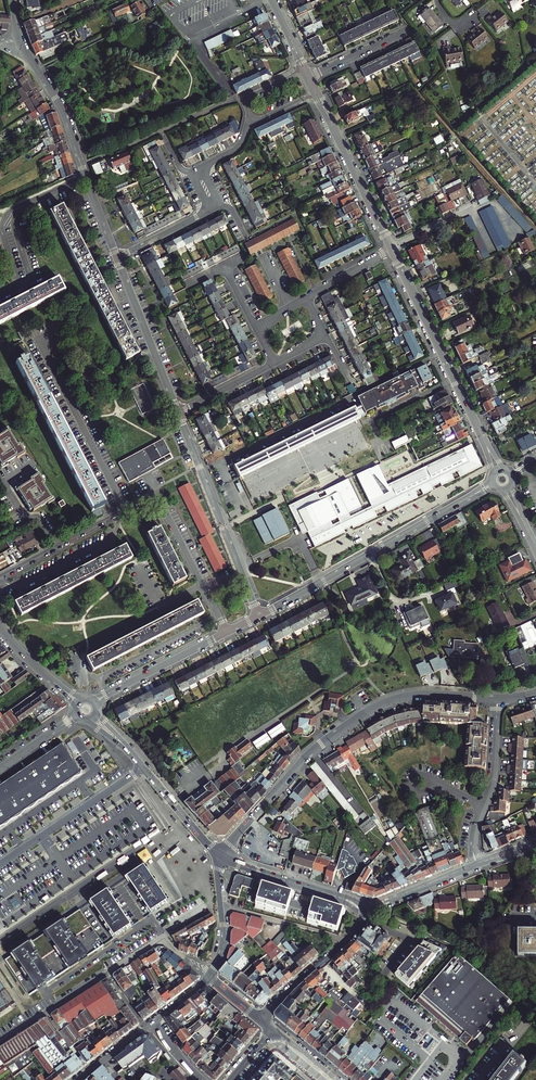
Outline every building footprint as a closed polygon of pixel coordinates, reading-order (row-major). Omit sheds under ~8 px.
[(293,12),(303,7),(300,0),(288,0),(293,12)] [(512,9),(529,1),(529,0),(507,0),(512,9)] [(315,1),(310,4),(303,7),(293,12),(296,18),(306,13),(305,10),(317,5),(315,1)] [(145,14),(138,2),(131,5),(138,19),(140,18),(139,16),(145,14)] [(115,17),(130,10),(127,3),(112,10),(115,17)] [(423,24),(426,22),(434,15),(428,8),(427,8),(425,6),(419,11),(421,13),(419,14),(420,15),(417,17),(423,24)] [(398,21),(393,11),(384,16),(388,25),(398,21)] [(304,30),(313,25),(308,13),(306,13),(296,18),(301,27),(303,27),(304,30)] [(497,32),(508,22),(500,13),(493,19),(490,16),(486,19),(497,32)] [(254,20),(257,27),(268,22),(264,14),(254,20)] [(9,29),(10,15),(0,15),(0,22),(3,22),(3,26),(3,29),(9,29)] [(426,22),(434,33),(443,26),(434,15),(426,22)] [(380,29),(388,25),(384,16),(375,20),(380,29)] [(37,20),(24,25),(24,26),(27,34),(35,30),(33,25),(38,23),(37,20)] [(380,29),(375,20),(366,24),(371,33),(380,29)] [(257,27),(259,31),(261,30),(263,34),(272,29),(268,22),(257,27)] [(362,38),(371,33),(366,24),(357,28),(362,38)] [(89,25),(77,30),(81,39),(93,33),(89,25)] [(305,32),(303,33),(306,38),(317,33),(313,25),(304,30),(305,32)] [(44,34),(42,27),(35,30),(27,34),(29,40),(44,34)] [(478,27),(472,32),(474,34),(467,40),(475,50),(488,39),(478,27)] [(362,38),(357,28),(348,33),(352,42),(362,38)] [(256,37),(259,44),(265,41),(275,36),(272,29),(263,34),(256,37)] [(339,38),(343,46),(352,42),(348,33),(347,30),(338,34),(339,38)] [(212,50),(235,38),(231,31),(205,44),(209,52),(212,50)] [(31,45),(31,46),(38,43),(48,39),(55,36),(55,35),(50,36),(50,35),(45,37),(44,34),(29,40),(31,45)] [(39,57),(51,52),(49,49),(65,42),(61,34),(55,36),(48,39),(49,43),(40,47),(38,43),(31,46),(35,55),(38,54),(39,57)] [(265,41),(268,48),(271,46),(272,48),(279,45),(275,36),(265,41)] [(308,42),(312,51),(321,46),(317,37),(308,42)] [(421,58),(414,43),(405,47),(409,57),(412,62),(421,58)] [(325,55),(321,46),(312,51),(316,60),(325,55)] [(409,57),(405,47),(396,52),(400,61),(409,57)] [(449,48),(441,49),(444,65),(461,62),(459,49),(450,51),(449,48)] [(391,66),(400,61),(396,52),(387,56),(391,66)] [(391,66),(387,56),(378,60),(382,70),(391,66)] [(382,70),(378,60),(369,64),(373,74),(375,78),(379,77),(377,72),(382,70)] [(369,64),(360,69),(361,71),(364,78),(373,74),(369,64)] [(12,72),(23,87),(32,82),(22,67),(12,72)] [(263,68),(258,71),(259,74),(263,81),(271,77),(267,70),(265,71),(263,68)] [(361,71),(353,75),(357,82),(363,79),(364,78),(361,71)] [(254,86),(263,81),(259,74),(250,78),(254,86)] [(331,86),(329,87),(332,94),(347,87),(342,77),(329,83),(331,86)] [(246,89),(254,86),(250,78),(242,82),(246,89)] [(19,100),(21,104),(26,101),(39,93),(32,82),(23,87),(18,90),(23,97),(19,100)] [(237,94),(246,89),(242,82),(233,86),(237,94)] [(343,95),(342,92),(338,93),(340,96),(335,99),(338,106),(343,104),(346,102),(352,99),(349,92),(343,95)] [(39,93),(26,101),(33,112),(46,104),(39,93)] [(41,115),(50,110),(46,104),(33,112),(30,114),(34,120),(36,118),(38,118),(41,115)] [(357,117),(368,111),(366,107),(344,118),(347,125),(352,123),(352,124),(354,124),(358,122),(358,120),(357,117)] [(50,110),(41,115),(44,124),(58,120),(56,112),(53,108),(50,110)] [(292,122),(289,115),(280,119),(284,127),(292,122)] [(275,131),(284,127),(280,119),(272,123),(275,131)] [(43,133),(47,131),(50,129),(60,126),(58,120),(44,124),(46,128),(41,130),(43,133)] [(309,134),(320,128),(317,122),(317,121),(315,122),(313,120),(304,124),(307,130),(309,134)] [(233,122),(228,124),(230,127),(222,132),(226,139),(239,133),(233,122)] [(267,135),(275,131),(272,123),(263,127),(267,135)] [(50,139),(53,138),(53,137),(63,134),(60,126),(50,129),(47,131),(49,136),(50,139)] [(258,139),(267,135),(263,127),(255,131),(258,139)] [(320,128),(309,134),(314,144),(323,139),(322,136),(324,135),(320,128)] [(221,129),(213,133),(214,136),(218,143),(226,139),(222,132),(221,129)] [(363,137),(360,131),(352,135),(359,149),(367,145),(365,141),(367,140),(365,136),(363,137)] [(52,144),(55,143),(55,144),(65,141),(63,134),(53,137),(53,138),(50,139),(52,144)] [(210,148),(218,143),(214,136),(206,140),(210,148)] [(202,152),(210,148),(206,140),(198,144),(202,152)] [(51,159),(55,158),(54,157),(69,152),(65,141),(55,144),(55,143),(52,144),(46,146),(47,147),(51,159)] [(151,162),(154,160),(162,156),(155,141),(143,147),(151,162)] [(367,145),(359,149),(364,160),(376,155),(383,151),(380,146),(377,147),(375,142),(373,143),(367,145)] [(193,156),(202,152),(198,144),(189,149),(193,156)] [(308,162),(310,166),(315,163),(333,155),(329,148),(312,157),(313,160),(308,162)] [(185,161),(193,156),(189,149),(181,153),(184,160),(185,161)] [(369,171),(399,156),(397,151),(378,160),(376,155),(364,160),(369,171)] [(60,167),(72,163),(69,152),(54,157),(55,158),(57,165),(55,166),(56,170),(60,168),(60,167)] [(109,161),(113,170),(118,168),(121,174),(133,169),(126,153),(109,161)] [(317,167),(321,165),(323,169),(336,162),(333,155),(315,163),(317,167)] [(159,168),(167,164),(162,156),(154,160),(159,168)] [(399,168),(404,166),(399,156),(369,171),(374,180),(391,172),(399,168)] [(93,164),(96,175),(103,173),(101,162),(93,164)] [(237,170),(232,162),(224,167),(228,175),(237,170)] [(328,175),(339,170),(336,162),(323,169),(320,170),(322,174),(325,173),(327,176),(328,175)] [(54,171),(58,180),(66,176),(66,177),(76,174),(72,163),(60,167),(60,168),(56,170),(54,171)] [(163,176),(171,172),(167,164),(159,168),(163,176)] [(241,178),(237,170),(228,175),(233,183),(241,178)] [(339,170),(328,175),(331,182),(342,176),(339,170)] [(175,181),(171,172),(163,176),(168,185),(175,181)] [(334,186),(335,189),(336,188),(346,183),(342,176),(331,182),(320,187),(323,192),(334,186)] [(385,180),(376,184),(380,193),(389,188),(393,186),(390,181),(392,180),(391,177),(386,179),(388,182),(386,183),(385,180)] [(245,187),(241,178),(233,183),(237,192),(245,187)] [(489,195),(481,179),(470,184),(476,196),(475,197),(477,201),(489,195)] [(172,193),(179,189),(175,181),(168,185),(172,193)] [(466,195),(461,183),(455,186),(453,182),(443,187),(450,201),(457,198),(458,199),(466,195)] [(327,196),(328,200),(331,199),(334,205),(339,202),(342,201),(346,199),(343,192),(349,189),(346,183),(336,188),(335,189),(332,190),(333,193),(327,196)] [(398,184),(397,184),(393,186),(389,188),(380,193),(383,199),(401,191),(398,184)] [(241,200),(249,195),(245,187),(237,192),(241,200)] [(184,197),(179,189),(172,193),(176,201),(184,197)] [(406,196),(403,189),(401,191),(383,199),(386,205),(396,200),(406,196)] [(446,204),(442,194),(437,196),(441,206),(446,204)] [(254,204),(249,195),(241,200),(246,208),(254,204)] [(130,204),(126,196),(118,200),(122,208),(130,204)] [(180,210),(182,209),(188,206),(184,197),(176,201),(180,210)] [(396,200),(386,205),(389,211),(407,203),(406,201),(403,203),(402,201),(397,203),(396,200)] [(504,208),(510,203),(507,200),(502,205),(504,208)] [(262,210),(258,202),(254,204),(246,208),(250,216),(258,212),(262,210)] [(355,203),(352,204),(345,208),(342,209),(338,211),(340,215),(330,220),(331,223),(333,222),(358,210),(355,203)] [(410,209),(409,208),(407,203),(389,211),(392,218),(402,213),(406,211),(410,209)] [(507,211),(513,206),(510,203),(504,208),(507,211)] [(130,204),(122,208),(126,216),(134,212),(130,204)] [(441,206),(442,208),(445,213),(450,211),(446,204),(441,206)] [(94,267),(88,255),(86,252),(89,250),(87,247),(84,248),(79,237),(77,234),(80,232),(78,229),(75,230),(69,219),(68,216),(70,215),(68,211),(66,212),(62,205),(49,211),(126,359),(139,352),(136,346),(134,343),(136,341),(135,338),(134,338),(132,339),(126,328),(124,324),(127,323),(125,319),(122,321),(117,309),(115,306),(118,305),(116,301),(113,303),(107,292),(106,289),(108,287),(106,283),(104,285),(98,274),(96,270),(99,269),(97,265),(94,267)] [(142,218),(138,210),(134,212),(139,220),(142,219),(142,218)] [(348,222),(361,216),(358,210),(333,222),(336,228),(339,226),(348,222)] [(514,219),(520,214),(518,211),(512,217),(514,219)] [(130,225),(139,220),(134,212),(126,216),(130,225)] [(262,220),(258,212),(250,216),(254,224),(262,220)] [(408,224),(402,213),(392,218),(397,229),(400,227),(403,233),(410,229),(408,224)] [(516,222),(523,217),(520,214),(514,219),(516,222)] [(227,224),(223,216),(215,220),(219,228),(227,224)] [(142,228),(139,220),(130,225),(135,234),(143,229),(142,228)] [(219,228),(215,220),(206,224),(211,233),(219,228)] [(299,229),(294,220),(286,224),(291,234),(299,229)] [(524,231),(530,225),(527,222),(521,228),(524,231)] [(211,233),(206,224),(198,229),(203,237),(206,235),(208,238),(212,236),(211,233)] [(291,234),(286,224),(278,228),(283,238),(291,234)] [(526,234),(532,228),(530,225),(524,231),(526,234)] [(283,238),(278,228),(270,233),(275,242),(283,238)] [(198,229),(190,233),(194,241),(203,237),(198,229)] [(194,241),(190,233),(182,237),(186,246),(194,241)] [(275,242),(270,233),(262,237),(267,246),(275,242)] [(186,246),(182,237),(174,242),(178,250),(186,246)] [(267,246),(262,237),(254,241),(259,251),(267,246)] [(361,249),(369,245),(366,237),(357,242),(361,249)] [(522,247),(526,255),(535,250),(529,237),(528,238),(518,242),(521,247),(522,247)] [(259,251),(254,241),(245,245),(250,255),(259,251)] [(174,242),(164,246),(169,255),(178,250),(174,242)] [(349,246),(347,242),(339,247),(344,257),(352,253),(349,246)] [(352,253),(361,249),(357,242),(349,246),(352,253)] [(428,261),(420,246),(408,252),(415,267),(428,261)] [(339,247),(330,251),(332,254),(335,261),(344,257),(339,247)] [(282,262),(292,257),(288,249),(278,254),(282,262)] [(156,261),(160,259),(155,251),(143,257),(148,266),(156,261)] [(332,254),(323,258),(327,265),(335,261),(332,254)] [(296,265),(292,257),(282,262),(286,270),(296,265)] [(323,258),(315,262),(319,269),(327,265),(323,258)] [(164,267),(160,259),(156,261),(160,269),(164,267)] [(160,269),(156,261),(148,266),(152,274),(160,269)] [(430,266),(428,261),(415,267),(422,281),(436,274),(432,265),(430,266)] [(255,265),(245,270),(250,278),(259,273),(255,265)] [(290,278),(300,273),(296,265),(286,270),(290,278)] [(164,278),(160,269),(152,274),(156,282),(164,278)] [(254,286),(264,281),(259,273),(250,278),(254,286)] [(300,273),(290,278),(294,286),(304,281),(300,273)] [(26,292),(27,293),(12,301),(11,300),(7,302),(8,303),(0,307),(0,323),(64,290),(57,278),(49,282),(48,281),(44,283),(45,284),(31,291),(30,290),(26,292)] [(169,287),(164,278),(156,282),(161,291),(169,287)] [(211,280),(203,284),(209,297),(218,292),(211,280)] [(258,294),(268,289),(264,281),(254,286),(258,294)] [(390,289),(386,281),(378,284),(382,292),(390,289)] [(447,299),(440,285),(432,289),(435,296),(433,297),(436,305),(447,299)] [(173,295),(169,287),(161,291),(165,299),(173,295)] [(272,298),(268,289),(258,294),(262,302),(272,298)] [(386,301),(394,297),(390,289),(382,292),(386,301)] [(222,300),(218,292),(209,297),(213,305),(222,300)] [(178,303),(173,295),(165,299),(170,307),(178,303)] [(344,310),(337,297),(324,304),(331,317),(340,312),(343,310),(344,310)] [(398,305),(394,297),(386,301),(390,309),(398,305)] [(454,305),(450,298),(447,299),(436,305),(435,305),(439,312),(450,307),(454,305)] [(226,309),(222,300),(213,305),(218,313),(226,309)] [(402,314),(398,305),(390,309),(394,317),(402,314)] [(450,307),(439,312),(438,312),(442,320),(451,316),(448,312),(452,310),(450,307)] [(231,317),(226,309),(218,313),(222,322),(226,320),(231,317)] [(348,319),(343,310),(340,312),(331,317),(335,325),(348,319)] [(181,322),(185,320),(180,312),(169,318),(173,326),(181,322)] [(406,322),(402,314),(394,317),(397,322),(392,324),(394,328),(406,322)] [(235,315),(231,317),(226,320),(231,328),(239,323),(235,315)] [(459,335),(473,328),(468,317),(454,324),(459,335)] [(352,327),(348,319),(335,325),(340,334),(352,327)] [(185,330),(181,322),(173,326),(177,334),(185,330)] [(403,334),(410,331),(406,322),(394,328),(391,329),(395,338),(403,334)] [(235,336),(243,332),(239,323),(231,328),(235,336)] [(353,337),(357,336),(352,327),(340,334),(344,342),(353,337)] [(190,338),(185,330),(177,334),(182,343),(190,338)] [(403,334),(407,343),(414,339),(410,331),(403,334)] [(248,340),(243,332),(235,336),(239,344),(248,340)] [(357,346),(353,337),(344,342),(349,350),(357,346)] [(186,351),(194,347),(190,338),(182,343),(186,351)] [(418,347),(414,339),(407,343),(411,351),(418,347)] [(244,353),(252,348),(248,340),(239,344),(244,353)] [(471,350),(469,345),(465,347),(461,340),(453,344),(459,357),(471,350)] [(9,350),(70,468),(83,494),(92,512),(105,505),(102,499),(100,496),(102,495),(101,491),(98,493),(93,481),(91,478),(93,477),(92,474),(89,475),(83,462),(82,459),(84,458),(82,455),(80,456),(74,444),(73,441),(75,440),(74,437),(71,438),(65,426),(63,423),(66,422),(64,418),(62,420),(56,408),(54,405),(57,403),(55,400),(53,401),(47,389),(45,386),(48,385),(46,382),(44,383),(37,371),(36,368),(38,367),(37,363),(34,365),(24,343),(9,350)] [(198,345),(194,347),(186,351),(191,359),(202,353),(198,345)] [(353,358),(361,354),(357,346),(349,350),(353,358)] [(422,356),(418,347),(411,351),(415,360),(422,356)] [(257,356),(252,348),(244,353),(248,361),(249,360),(253,367),(258,364),(255,357),(257,356)] [(475,349),(473,350),(471,350),(459,357),(462,364),(479,356),(475,349)] [(195,368),(207,362),(202,353),(191,359),(195,368)] [(366,362),(361,354),(353,358),(357,367),(366,362)] [(336,367),(330,356),(322,360),(328,372),(336,367)] [(328,372),(322,360),(314,365),(318,373),(320,376),(328,372)] [(199,376),(211,370),(207,362),(195,368),(199,376)] [(371,372),(366,362),(357,367),(367,386),(376,382),(379,381),(374,371),(371,372)] [(318,373),(314,365),(305,369),(310,377),(318,373)] [(416,369),(410,372),(417,388),(419,390),(425,387),(423,383),(432,379),(426,365),(416,370),(416,369)] [(475,367),(466,371),(470,379),(485,372),(482,365),(476,368),(475,367)] [(305,369),(297,373),(302,382),(310,377),(305,369)] [(209,376),(213,374),(211,370),(199,376),(207,391),(210,389),(207,382),(210,381),(211,380),(209,376)] [(487,374),(486,371),(485,372),(470,379),(473,386),(496,374),(494,371),(487,374)] [(375,411),(385,406),(385,407),(399,401),(398,399),(408,395),(407,393),(417,388),(410,372),(399,377),(394,380),(357,398),(360,404),(364,414),(374,409),(375,411)] [(302,382),(297,373),(289,378),(295,390),(296,391),(304,387),(302,382)] [(492,380),(498,377),(496,374),(473,386),(475,392),(479,390),(489,385),(494,383),(492,380)] [(295,390),(289,378),(280,382),(287,394),(295,390)] [(287,394),(280,382),(272,386),(278,398),(279,399),(287,394)] [(353,384),(347,386),(350,394),(356,391),(353,384)] [(496,398),(489,385),(479,390),(482,397),(481,397),(484,404),(496,398)] [(268,399),(270,403),(278,398),(272,386),(264,391),(268,399)] [(264,391),(261,387),(253,391),(259,404),(268,399),(264,391)] [(445,390),(428,398),(433,410),(441,406),(442,409),(452,404),(445,390)] [(259,404),(253,391),(245,395),(251,408),(259,404)] [(251,408),(245,395),(236,400),(243,412),(251,408)] [(503,406),(499,397),(496,398),(484,404),(482,405),(486,414),(488,413),(501,406),(503,406)] [(243,412),(236,400),(228,404),(235,416),(243,412)] [(360,404),(331,418),(337,431),(360,420),(360,419),(366,416),(364,414),(360,404)] [(490,417),(492,416),(495,423),(509,416),(510,416),(508,411),(504,413),(501,406),(488,413),(490,417)] [(455,411),(453,413),(450,408),(436,415),(438,419),(441,425),(444,424),(458,417),(455,411)] [(206,414),(203,415),(203,417),(196,421),(201,429),(209,425),(213,423),(208,414),(206,414)] [(507,423),(512,420),(509,416),(495,423),(491,424),(497,435),(506,431),(504,426),(508,425),(507,423)] [(440,433),(442,431),(446,430),(461,422),(458,417),(444,424),(441,425),(437,427),(440,433)] [(331,418),(305,431),(312,444),(337,431),(331,418)] [(446,439),(464,430),(461,422),(446,430),(448,433),(442,436),(444,440),(446,439)] [(416,437),(410,424),(403,428),(409,440),(414,438),(416,437)] [(213,433),(209,425),(201,429),(205,437),(213,433)] [(3,465),(17,457),(18,458),(26,453),(20,444),(18,445),(10,431),(9,428),(2,431),(4,434),(0,436),(0,464),(1,466),(3,465)] [(444,447),(467,436),(464,430),(446,439),(447,442),(443,444),(444,447)] [(305,431),(281,443),(287,456),(312,444),(305,431)] [(218,441),(213,433),(205,437),(209,445),(218,441)] [(517,442),(522,451),(535,445),(535,443),(532,435),(517,442)] [(171,454),(163,439),(154,444),(162,459),(171,454)] [(222,449),(218,441),(209,445),(214,453),(222,449)] [(256,471),(287,456),(281,443),(252,457),(250,459),(256,471)] [(162,459),(154,444),(144,449),(152,464),(162,459)] [(482,466),(471,445),(387,486),(377,465),(356,475),(371,506),(350,517),(348,513),(360,507),(347,479),(317,494),(316,493),(288,506),(302,535),(307,532),(310,538),(315,547),(345,532),(343,530),(351,526),(353,529),(376,517),(374,511),(384,506),(387,512),(417,497),(415,492),(420,489),(423,495),(433,490),(431,487),(440,483),(442,486),(454,480),(451,474),(457,472),(459,477),(482,466)] [(155,469),(152,464),(144,449),(119,463),(129,483),(138,479),(137,478),(155,469)] [(250,459),(252,457),(249,451),(230,461),(233,467),(250,459)] [(174,459),(171,454),(162,459),(152,464),(155,469),(174,459)] [(233,467),(239,479),(256,471),(250,459),(233,467)] [(33,509),(34,511),(53,499),(43,484),(45,483),(39,473),(31,479),(32,481),(22,487),(21,484),(15,488),(17,492),(19,492),(30,511),(33,509)] [(183,498),(193,492),(189,484),(178,489),(183,498)] [(193,492),(183,498),(186,505),(197,500),(193,492)] [(201,509),(197,500),(186,505),(191,514),(201,509)] [(267,545),(275,541),(275,542),(290,534),(277,509),(273,511),(268,502),(261,505),(266,515),(262,517),(263,517),(255,522),(267,545)] [(475,511),(480,521),(490,516),(492,521),(499,517),(497,512),(492,502),(475,511)] [(209,525),(201,509),(191,514),(199,530),(209,525)] [(438,525),(442,532),(455,525),(461,536),(470,531),(463,520),(461,521),(457,514),(438,525)] [(165,539),(153,517),(140,523),(173,586),(185,580),(180,568),(182,567),(180,563),(178,564),(167,543),(169,541),(167,537),(165,539)] [(214,534),(209,525),(199,530),(203,539),(210,535),(214,534)] [(26,538),(15,543),(20,552),(34,545),(34,546),(39,543),(32,530),(24,535),(26,538)] [(204,549),(214,543),(210,535),(203,539),(200,541),(204,549)] [(208,557),(218,552),(214,543),(204,549),(208,557)] [(22,600),(14,604),(21,616),(132,558),(125,545),(118,549),(116,546),(112,548),(114,552),(99,559),(98,556),(94,558),(95,561),(81,569),(79,566),(75,568),(77,571),(62,579),(60,575),(57,577),(58,580),(44,588),(43,585),(38,587),(40,590),(25,598),(24,595),(20,596),(22,600)] [(223,560),(218,552),(208,557),(212,565),(223,560)] [(402,565),(392,571),(398,582),(417,571),(417,573),(423,569),(424,570),(431,566),(426,557),(419,561),(414,552),(400,560),(402,565)] [(508,561),(498,566),(506,583),(529,571),(524,560),(521,562),(517,554),(514,556),(513,555),(506,559),(508,561)] [(223,560),(212,565),(216,573),(227,568),(223,560)] [(360,588),(346,595),(351,605),(379,593),(382,591),(378,583),(372,586),(368,577),(357,582),(360,588)] [(452,581),(443,585),(447,593),(455,589),(452,581)] [(535,602),(535,592),(535,589),(532,583),(521,588),(527,599),(525,600),(528,606),(535,602)] [(452,593),(434,600),(440,612),(457,605),(452,593)] [(196,602),(86,659),(92,671),(203,614),(196,602)] [(327,614),(321,602),(312,607),(318,619),(327,614)] [(501,614),(496,602),(486,607),(496,626),(494,627),(496,631),(509,625),(507,622),(504,616),(503,617),(501,614)] [(422,606),(403,613),(411,630),(420,627),(422,630),(432,627),(422,606)] [(318,619),(312,607),(303,611),(310,623),(318,619)] [(295,616),(301,628),(310,623),(303,611),(295,616)] [(301,628),(295,616),(286,621),(292,632),(301,628)] [(292,632),(286,621),(276,626),(283,637),(292,632)] [(283,637),(276,626),(268,630),(274,642),(283,637)] [(268,645),(263,635),(255,639),(260,649),(268,645)] [(260,649),(255,639),(246,644),(251,654),(260,649)] [(461,659),(476,659),(477,645),(463,644),(463,642),(452,642),(452,655),(458,655),(461,655),(461,659)] [(251,654),(246,644),(237,648),(242,658),(251,654)] [(242,658),(237,648),(228,653),(233,663),(242,658)] [(530,666),(524,650),(510,656),(516,671),(530,666)] [(6,651),(0,655),(0,664),(10,656),(6,651)] [(233,663),(228,653),(219,658),(224,668),(233,663)] [(419,679),(449,667),(445,657),(440,659),(439,656),(428,661),(429,663),(426,664),(425,661),(414,666),(419,679)] [(224,668),(219,658),(210,662),(215,673),(224,668)] [(215,673),(210,662),(201,667),(206,677),(215,673)] [(5,682),(6,681),(10,678),(0,665),(0,686),(5,682)] [(201,667),(192,671),(197,682),(206,677),(201,667)] [(11,680),(16,686),(30,676),(28,674),(25,671),(11,680)] [(188,686),(197,682),(192,671),(183,676),(188,686)] [(188,686),(183,676),(174,680),(180,691),(188,686)] [(6,681),(5,682),(0,686),(0,687),(5,694),(12,689),(10,686),(6,681)] [(165,699),(167,703),(175,698),(168,682),(159,687),(165,699)] [(165,699),(159,687),(150,691),(156,703),(165,699)] [(15,715),(20,721),(32,712),(39,707),(55,696),(48,691),(41,696),(31,703),(15,715)] [(156,703),(150,691),(141,696),(147,708),(156,703)] [(275,691),(269,695),(278,709),(285,705),(275,691)] [(334,710),(340,711),(343,698),(328,695),(327,702),(326,706),(323,705),(322,713),(328,714),(328,710),(334,711),(334,710)] [(36,718),(60,701),(55,696),(39,707),(32,712),(35,715),(36,718)] [(147,708),(141,696),(132,701),(138,712),(147,708)] [(40,723),(65,705),(60,701),(36,718),(40,723)] [(138,712),(132,701),(123,705),(129,717),(138,712)] [(423,721),(423,723),(468,725),(465,768),(476,768),(478,768),(478,775),(484,775),(488,725),(476,724),(477,705),(437,703),(428,703),(425,703),(424,703),(424,709),(418,709),(411,710),(406,710),(391,715),(377,720),(365,728),(367,732),(371,739),(382,731),(384,735),(389,733),(388,729),(395,726),(406,723),(421,721),(423,721)] [(526,705),(527,708),(520,710),(523,722),(534,718),(530,704),(526,705)] [(129,717),(123,705),(115,710),(121,721),(129,717)] [(519,707),(515,708),(516,711),(509,714),(512,725),(523,722),(520,710),(519,707)] [(11,709),(2,715),(0,717),(0,735),(20,721),(15,715),(11,709)] [(315,717),(305,715),(304,718),(298,718),(297,723),(294,722),(292,732),(302,734),(302,731),(308,732),(309,726),(313,727),(315,717)] [(240,735),(248,730),(239,716),(231,721),(240,735)] [(258,748),(287,730),(282,723),(253,742),(258,748)] [(346,744),(347,746),(355,759),(369,751),(371,754),(374,760),(381,756),(371,739),(367,732),(346,744)] [(223,746),(235,738),(231,734),(220,741),(223,746)] [(286,744),(287,743),(283,737),(275,742),(270,746),(273,748),(278,744),(282,748),(286,744)] [(291,743),(289,744),(287,746),(295,755),(295,754),(299,751),(291,738),(289,739),(291,743)] [(524,738),(521,738),(513,738),(512,744),(509,744),(509,748),(519,749),(523,749),(524,738)] [(237,754),(253,748),(246,739),(236,748),(234,745),(224,754),(226,757),(231,762),(233,760),(238,756),(237,754)] [(287,746),(286,744),(282,748),(286,753),(284,756),(282,754),(280,755),(288,763),(295,755),(287,746)] [(0,787),(0,828),(82,773),(63,745),(0,787)] [(265,754),(273,748),(270,746),(263,752),(265,754)] [(341,747),(337,750),(339,752),(344,762),(346,765),(350,763),(355,772),(361,769),(357,762),(355,759),(347,746),(342,749),(341,747)] [(509,748),(508,752),(511,752),(511,759),(522,760),(523,749),(519,749),(509,748)] [(322,762),(324,764),(332,773),(346,765),(344,762),(339,752),(322,762)] [(278,761),(276,758),(273,762),(282,770),(288,763),(280,755),(279,756),(281,758),(278,761)] [(231,762),(226,757),(223,760),(228,766),(234,761),(233,760),(231,762)] [(259,760),(258,759),(256,757),(249,762),(252,765),(259,760)] [(510,766),(507,766),(507,770),(521,771),(523,771),(527,771),(528,760),(522,760),(511,759),(510,766)] [(106,760),(99,765),(102,770),(109,766),(106,760)] [(242,768),(235,760),(234,761),(228,766),(226,768),(227,770),(219,776),(220,778),(223,781),(226,785),(233,780),(239,774),(238,772),(242,768)] [(265,764),(264,765),(266,767),(276,778),(282,770),(273,762),(268,767),(265,764)] [(264,770),(260,774),(270,785),(276,778),(266,767),(264,769),(264,770)] [(509,780),(521,781),(521,771),(507,770),(506,774),(510,774),(509,780)] [(308,787),(312,791),(316,796),(326,787),(325,786),(323,783),(320,780),(317,777),(315,773),(313,772),(308,776),(314,783),(308,787)] [(259,778),(258,777),(255,780),(265,791),(270,785),(260,774),(259,776),(260,777),(259,778)] [(185,803),(193,813),(209,800),(222,789),(219,785),(216,781),(215,780),(211,783),(210,782),(204,787),(208,791),(194,801),(191,798),(185,803)] [(222,789),(228,796),(235,804),(244,815),(250,808),(238,794),(234,799),(234,798),(234,796),(231,793),(234,790),(235,791),(236,790),(235,789),(238,786),(233,780),(226,785),(222,789)] [(265,791),(255,780),(250,786),(260,797),(265,791)] [(511,791),(520,792),(521,781),(509,780),(509,787),(505,787),(505,791),(511,791)] [(312,791),(308,787),(304,781),(294,793),(295,794),(303,800),(312,791)] [(244,789),(245,790),(243,792),(254,804),(258,800),(260,797),(250,786),(246,782),(244,784),(248,788),(247,789),(245,788),(244,789)] [(191,797),(191,798),(194,801),(208,791),(204,787),(204,786),(191,797)] [(237,789),(240,792),(238,794),(250,808),(254,804),(243,792),(238,786),(235,789),(236,790),(237,789)] [(511,791),(505,791),(499,790),(498,798),(495,797),(495,801),(507,802),(510,802),(511,791)] [(291,798),(290,798),(292,799),(298,805),(303,800),(295,794),(291,798)] [(300,806),(298,805),(292,799),(279,814),(283,817),(287,813),(291,816),(300,806)] [(198,818),(213,805),(209,800),(193,813),(198,818)] [(231,807),(224,800),(222,803),(238,821),(244,815),(235,804),(231,807)] [(491,813),(506,814),(507,802),(495,801),(494,809),(491,809),(491,813)] [(218,804),(226,812),(221,816),(232,827),(238,821),(222,803),(221,802),(218,804)] [(220,814),(215,807),(213,805),(198,818),(206,828),(214,820),(215,821),(221,816),(220,814)] [(419,810),(415,815),(427,845),(438,872),(451,867),(440,839),(427,807),(419,810)] [(396,825),(401,830),(405,825),(408,822),(411,818),(406,813),(398,821),(399,822),(396,825)] [(224,836),(232,827),(221,816),(215,821),(214,820),(206,828),(208,831),(216,837),(224,836)] [(515,839),(526,834),(522,824),(520,825),(519,822),(513,824),(511,817),(507,818),(508,820),(508,821),(510,826),(511,829),(515,839)] [(508,830),(503,832),(504,834),(505,836),(495,840),(497,844),(497,845),(498,848),(508,844),(507,842),(515,839),(511,829),(510,826),(508,821),(508,820),(507,818),(503,820),(508,830)] [(276,823),(273,827),(284,833),(286,829),(295,834),(292,838),(296,837),(304,836),(285,819),(282,821),(279,820),(277,824),(276,823)] [(376,826),(370,819),(366,822),(372,829),(376,826)] [(372,829),(366,822),(363,825),(369,832),(372,829)] [(369,832),(363,825),(360,827),(366,834),(369,832)] [(397,834),(399,832),(395,826),(386,832),(391,840),(397,834)] [(482,827),(482,833),(485,833),(487,836),(486,837),(487,840),(488,840),(492,850),(498,848),(497,845),(497,844),(495,840),(493,835),(489,826),(482,827)] [(415,862),(416,861),(416,860),(399,837),(397,834),(391,840),(389,842),(391,844),(402,861),(416,881),(425,878),(415,862)] [(283,846),(288,848),(292,849),(296,837),(292,838),(286,839),(283,846)] [(292,862),(313,869),(317,858),(307,855),(308,851),(307,850),(310,841),(297,837),(294,846),(297,847),(292,862)] [(447,843),(444,838),(440,839),(451,867),(458,864),(449,844),(449,842),(447,843)] [(453,845),(452,843),(449,844),(458,864),(464,862),(459,848),(455,849),(453,845)] [(422,847),(429,863),(427,864),(432,875),(438,872),(427,845),(422,847)] [(354,869),(355,866),(357,866),(353,856),(350,856),(350,855),(349,853),(347,852),(346,851),(344,850),(342,849),(341,853),(339,860),(336,870),(338,870),(340,869),(344,877),(348,875),(355,872),(354,869)] [(416,860),(416,861),(415,862),(425,878),(432,875),(427,864),(418,849),(415,851),(418,856),(419,856),(420,858),(416,860)] [(331,857),(332,857),(323,854),(322,858),(317,856),(317,858),(313,869),(327,873),(327,872),(331,857)] [(331,857),(327,872),(327,873),(324,880),(328,881),(332,883),(336,870),(339,860),(331,857)] [(398,863),(404,872),(401,874),(408,884),(416,881),(402,861),(398,863)] [(396,878),(394,876),(393,877),(400,888),(408,884),(401,874),(393,863),(391,865),(399,876),(396,878)] [(145,867),(129,878),(152,913),(169,902),(145,867)] [(368,879),(370,880),(373,876),(365,869),(356,886),(352,892),(360,895),(364,885),(365,883),(368,879)] [(383,877),(385,878),(386,878),(394,890),(400,888),(393,877),(389,871),(386,874),(383,877)] [(487,887),(509,886),(508,875),(491,876),(492,877),(486,878),(487,887)] [(253,890),(256,881),(240,876),(239,877),(237,878),(232,897),(241,899),(244,887),(253,890)] [(367,897),(370,887),(373,888),(379,881),(377,880),(375,877),(373,876),(370,880),(367,884),(366,885),(364,885),(360,895),(367,897)] [(383,877),(381,879),(382,882),(387,893),(394,890),(386,878),(385,878),(383,877)] [(370,887),(367,897),(373,899),(387,893),(382,882),(378,884),(380,888),(377,889),(373,888),(370,887)] [(287,913),(293,893),(263,883),(257,904),(287,913)] [(352,892),(356,886),(348,883),(345,890),(352,892)] [(459,888),(459,898),(460,898),(482,897),(481,885),(465,886),(465,888),(459,888)] [(108,891),(92,902),(116,938),(132,927),(108,891)] [(423,908),(422,904),(425,903),(426,907),(434,904),(433,899),(431,893),(407,903),(407,905),(413,912),(423,908)] [(434,909),(455,908),(455,896),(439,897),(439,898),(433,899),(434,904),(434,909)] [(345,908),(315,899),(309,920),(339,929),(345,908)] [(80,910),(5,960),(28,994),(104,946),(80,910)] [(252,938),(257,934),(261,931),(264,920),(252,917),(252,918),(248,917),(248,916),(234,913),(231,915),(232,919),(234,920),(234,922),(232,922),(233,927),(235,928),(233,931),(233,934),(235,935),(234,937),(232,937),(232,944),(234,945),(231,948),(229,959),(231,960),(239,950),(235,945),(247,934),(252,938)] [(211,915),(199,921),(205,930),(207,932),(208,930),(205,927),(215,922),(211,915)] [(205,930),(199,921),(193,925),(197,932),(201,930),(202,932),(204,933),(205,930)] [(197,932),(193,925),(187,928),(189,932),(191,935),(197,932)] [(358,936),(354,941),(369,952),(375,956),(384,942),(387,942),(390,938),(390,936),(386,934),(384,934),(370,926),(369,927),(368,928),(363,936),(358,936)] [(186,927),(172,935),(175,940),(181,937),(183,940),(186,938),(184,935),(189,932),(187,928),(186,927)] [(191,942),(191,945),(193,946),(189,952),(196,956),(208,939),(206,937),(209,934),(207,932),(205,930),(204,933),(202,932),(199,934),(202,935),(196,946),(191,942)] [(535,956),(535,931),(518,931),(518,940),(518,942),(518,945),(518,946),(517,955),(535,956)] [(284,940),(289,945),(292,942),(289,939),(290,936),(284,934),(282,932),(273,941),(272,941),(267,945),(257,934),(252,938),(267,955),(282,943),(284,940)] [(181,937),(175,940),(180,947),(179,950),(188,954),(189,952),(193,946),(191,945),(186,943),(187,940),(186,938),(183,940),(181,937)] [(302,971),(309,966),(300,956),(300,957),(289,946),(289,945),(284,940),(282,943),(293,956),(290,958),(293,962),(294,962),(302,971)] [(369,952),(354,941),(351,943),(348,946),(362,959),(369,952)] [(306,951),(314,961),(320,957),(313,949),(297,943),(296,944),(300,949),(301,948),(301,949),(304,952),(305,952),(306,951)] [(396,976),(409,988),(442,951),(424,943),(396,976)] [(309,966),(314,961),(306,951),(305,952),(304,952),(301,949),(300,949),(299,950),(294,944),(292,945),(291,944),(289,946),(300,957),(300,956),(309,966)] [(177,968),(183,961),(163,945),(161,945),(154,949),(163,962),(165,964),(168,962),(177,968)] [(362,959),(348,946),(344,949),(358,963),(362,959)] [(163,962),(154,949),(145,955),(149,962),(159,977),(164,974),(156,962),(158,960),(161,964),(163,962)] [(358,963),(344,949),(340,953),(355,969),(359,965),(358,963)] [(242,954),(239,950),(231,960),(220,973),(222,974),(235,984),(242,975),(232,967),(242,954)] [(355,969),(340,953),(336,956),(359,985),(363,981),(356,975),(357,972),(355,969)] [(458,954),(415,1002),(465,1047),(471,1040),(473,1041),(509,1001),(458,954)] [(149,962),(145,955),(140,958),(145,965),(149,962)] [(297,975),(302,971),(294,962),(293,962),(287,956),(283,960),(289,966),(297,975)] [(359,985),(336,956),(332,960),(335,964),(333,966),(333,970),(340,977),(344,975),(349,981),(346,983),(351,989),(353,987),(360,994),(362,991),(358,987),(359,985)] [(281,962),(276,957),(272,960),(274,962),(277,966),(277,967),(286,977),(285,978),(289,982),(293,978),(285,969),(283,966),(282,967),(279,964),(281,962)] [(145,965),(140,958),(136,961),(144,973),(148,971),(145,965)] [(144,973),(136,961),(131,964),(139,976),(144,973)] [(187,964),(183,961),(177,968),(181,972),(183,970),(187,964)] [(285,986),(289,982),(285,978),(286,977),(277,967),(277,966),(274,962),(268,967),(272,971),(271,972),(273,973),(274,972),(276,976),(276,977),(280,982),(285,986)] [(200,977),(187,964),(183,970),(184,971),(186,973),(194,983),(199,980),(200,977)] [(131,974),(127,966),(115,974),(114,977),(118,983),(131,974)] [(285,969),(293,978),(297,975),(289,966),(285,969)] [(159,1010),(166,1004),(159,993),(157,990),(161,987),(150,970),(148,971),(144,973),(152,985),(151,986),(154,990),(148,993),(149,994),(159,1010)] [(318,972),(313,976),(330,994),(339,1001),(342,996),(326,981),(320,974),(323,972),(321,970),(318,972)] [(278,992),(285,986),(280,982),(276,977),(276,976),(274,972),(273,973),(271,972),(268,974),(270,977),(273,980),(273,984),(275,985),(273,986),(278,992)] [(189,987),(194,983),(186,973),(181,977),(189,987)] [(131,974),(118,983),(124,992),(133,986),(131,984),(135,981),(131,974)] [(184,991),(189,987),(181,977),(179,974),(174,978),(184,991)] [(243,974),(242,975),(235,984),(245,993),(254,983),(243,974)] [(270,999),(274,995),(267,988),(268,987),(262,981),(264,980),(265,979),(262,974),(259,977),(260,978),(262,983),(259,985),(264,990),(263,991),(270,999)] [(330,994),(313,976),(305,982),(310,988),(314,989),(315,991),(318,994),(324,1001),(330,994)] [(274,995),(278,992),(273,986),(275,985),(273,984),(273,980),(270,977),(265,980),(264,980),(262,981),(268,987),(267,988),(274,995)] [(179,995),(184,991),(174,978),(172,978),(174,981),(170,983),(173,986),(179,995)] [(106,980),(101,983),(106,990),(111,986),(113,985),(109,980),(106,980)] [(15,1003),(6,989),(0,981),(0,1013),(15,1003)] [(151,1016),(159,1010),(149,994),(145,996),(135,981),(131,984),(133,986),(137,994),(144,1004),(151,1016)] [(310,988),(305,982),(296,990),(304,994),(312,1001),(318,994),(315,991),(312,994),(307,991),(310,988)] [(84,1067),(70,1049),(74,1047),(82,1040),(78,1034),(93,1024),(96,1022),(99,1027),(121,1011),(116,1004),(106,990),(101,983),(59,1010),(70,1025),(63,1031),(55,1020),(53,1022),(51,1019),(49,1020),(49,1019),(46,1018),(26,1031),(40,1050),(39,1051),(44,1058),(49,1064),(55,1072),(61,1079),(68,1079),(84,1067)] [(258,988),(254,983),(245,993),(246,993),(249,996),(257,988),(257,989),(258,988)] [(174,999),(179,995),(173,986),(169,989),(166,985),(164,986),(165,988),(174,999)] [(116,992),(111,986),(106,990),(116,1004),(123,1000),(117,991),(116,992)] [(133,986),(124,992),(129,999),(137,994),(133,986)] [(213,1002),(219,997),(207,986),(200,991),(208,997),(210,999),(213,1002)] [(166,1004),(174,999),(165,988),(159,993),(166,1004)] [(262,992),(258,988),(257,989),(257,988),(249,996),(256,1002),(263,994),(261,993),(262,992)] [(304,994),(296,990),(295,990),(289,998),(300,1006),(301,1004),(304,1006),(305,1006),(306,1004),(303,1002),(305,1000),(308,1002),(309,1001),(310,1002),(312,1001),(304,994)] [(208,997),(200,991),(197,993),(198,994),(204,1001),(208,997)] [(263,1004),(270,999),(263,991),(262,992),(261,993),(263,994),(256,1002),(259,1004),(263,1004)] [(346,991),(342,996),(339,1001),(337,1003),(343,1008),(353,998),(353,997),(346,991)] [(204,1001),(198,994),(192,999),(198,1006),(203,1013),(205,1011),(203,1009),(206,1007),(203,1003),(205,1002),(204,1001)] [(312,1022),(299,1037),(308,1044),(320,1029),(326,1021),(327,1022),(333,1024),(339,1030),(338,1032),(344,1037),(358,1020),(351,1014),(343,1008),(337,1003),(339,1001),(330,994),(324,1001),(329,1005),(320,1015),(314,1023),(312,1022)] [(229,1005),(219,997),(213,1002),(205,1011),(203,1013),(200,1016),(199,1020),(204,1025),(206,1023),(209,1025),(212,1022),(214,1023),(218,1019),(217,1018),(229,1005)] [(144,1021),(151,1016),(144,1004),(139,1008),(133,998),(130,1001),(144,1021)] [(300,1006),(289,998),(284,1005),(292,1011),(298,1008),(300,1006)] [(353,998),(343,1008),(351,1014),(361,1004),(356,999),(355,999),(354,999),(353,998)] [(198,1006),(192,999),(184,1005),(191,1013),(193,1016),(197,1013),(194,1009),(198,1006)] [(128,1008),(123,1000),(116,1004),(121,1011),(122,1012),(128,1008)] [(191,1013),(184,1005),(177,1010),(182,1016),(184,1018),(191,1013)] [(233,1023),(241,1015),(229,1005),(217,1018),(218,1019),(225,1023),(229,1020),(233,1023)] [(292,1011),(284,1005),(276,1014),(277,1018),(287,1027),(295,1017),(297,1018),(304,1009),(300,1006),(298,1008),(292,1011)] [(139,1023),(128,1008),(122,1012),(134,1029),(138,1026),(139,1023)] [(295,1017),(287,1027),(295,1033),(304,1023),(305,1024),(312,1015),(305,1009),(304,1009),(297,1018),(295,1017)] [(70,1025),(59,1010),(52,1015),(55,1020),(63,1031),(70,1025)] [(182,1016),(177,1010),(165,1019),(170,1026),(178,1021),(176,1020),(182,1016)] [(320,1015),(315,1011),(312,1015),(305,1024),(304,1023),(295,1033),(299,1037),(312,1022),(314,1023),(320,1015)] [(121,1039),(134,1029),(122,1012),(120,1014),(124,1020),(117,1025),(113,1018),(109,1021),(111,1023),(121,1039)] [(170,1026),(177,1036),(186,1029),(186,1030),(187,1031),(199,1020),(200,1016),(197,1013),(193,1016),(181,1025),(178,1021),(170,1026)] [(240,1026),(246,1019),(241,1015),(233,1023),(229,1020),(225,1023),(230,1027),(232,1028),(233,1026),(235,1027),(238,1024),(240,1026)] [(245,1028),(250,1023),(246,1019),(240,1026),(238,1024),(235,1027),(239,1031),(241,1028),(243,1029),(243,1028),(245,1028)] [(199,1020),(187,1031),(189,1034),(182,1042),(184,1045),(192,1037),(204,1025),(199,1020)] [(105,1051),(114,1044),(102,1029),(102,1030),(99,1027),(96,1022),(93,1024),(95,1027),(97,1027),(103,1036),(98,1039),(102,1044),(101,1045),(105,1051)] [(117,1042),(121,1039),(111,1023),(106,1027),(117,1042)] [(259,1030),(250,1023),(245,1028),(243,1028),(243,1029),(241,1028),(239,1031),(237,1033),(242,1035),(244,1032),(252,1038),(259,1030)] [(114,1044),(117,1042),(106,1027),(102,1029),(114,1044)] [(177,1036),(182,1042),(189,1034),(187,1031),(186,1030),(186,1029),(177,1036)] [(324,1032),(320,1029),(308,1044),(312,1047),(322,1036),(326,1031),(325,1030),(324,1032)] [(10,1073),(14,1077),(20,1073),(22,1071),(34,1063),(29,1058),(34,1054),(39,1051),(40,1050),(26,1031),(0,1048),(0,1079),(1,1079),(10,1073)] [(101,1055),(105,1051),(101,1045),(102,1044),(98,1039),(94,1032),(92,1034),(94,1037),(91,1039),(95,1046),(101,1055)] [(245,1046),(252,1038),(244,1032),(242,1035),(237,1033),(235,1035),(232,1034),(230,1036),(233,1037),(245,1046)] [(326,1039),(316,1051),(320,1054),(329,1043),(335,1036),(331,1033),(326,1039)] [(239,1053),(245,1046),(233,1037),(230,1036),(229,1035),(228,1036),(228,1039),(231,1040),(227,1043),(228,1044),(239,1053)] [(312,1047),(316,1051),(326,1039),(322,1036),(312,1047)] [(183,1051),(189,1057),(200,1046),(192,1037),(184,1045),(183,1051)] [(234,1060),(239,1053),(228,1044),(220,1039),(218,1041),(213,1037),(210,1041),(212,1043),(234,1060)] [(335,1048),(326,1059),(339,1070),(348,1059),(350,1060),(359,1049),(356,1046),(352,1051),(352,1054),(349,1057),(346,1054),(347,1053),(347,1051),(344,1049),(342,1049),(341,1050),(340,1049),(343,1046),(344,1047),(349,1040),(344,1037),(335,1048)] [(151,1039),(143,1038),(114,1058),(126,1073),(142,1059),(144,1058),(149,1065),(156,1060),(158,1061),(162,1053),(151,1039)] [(363,1045),(359,1049),(350,1060),(348,1059),(339,1070),(344,1074),(351,1079),(359,1070),(360,1069),(361,1069),(366,1063),(365,1062),(368,1058),(371,1060),(375,1064),(381,1056),(381,1055),(385,1049),(380,1045),(377,1048),(367,1039),(363,1045)] [(88,1065),(95,1059),(88,1051),(87,1050),(89,1049),(82,1040),(74,1047),(88,1065)] [(230,1065),(234,1060),(212,1043),(209,1048),(210,1049),(216,1054),(230,1065)] [(335,1048),(329,1043),(320,1054),(326,1059),(335,1048)] [(95,1059),(101,1055),(95,1046),(88,1051),(95,1059)] [(189,1057),(196,1066),(202,1058),(201,1057),(203,1055),(205,1051),(200,1046),(189,1057)] [(84,1067),(88,1065),(74,1047),(70,1049),(84,1067)] [(219,1078),(225,1071),(212,1060),(216,1054),(210,1049),(206,1054),(202,1058),(196,1066),(201,1070),(205,1065),(213,1071),(212,1072),(218,1077),(219,1078)] [(39,1051),(34,1054),(39,1061),(44,1058),(39,1051)] [(492,1079),(514,1079),(526,1064),(513,1053),(492,1079)] [(225,1071),(230,1065),(216,1054),(212,1060),(225,1071)] [(39,1061),(44,1068),(49,1064),(44,1058),(39,1061)] [(256,1079),(280,1079),(282,1078),(289,1069),(275,1058),(256,1079)] [(371,1060),(370,1061),(371,1062),(370,1064),(369,1065),(366,1065),(364,1067),(367,1070),(359,1079),(370,1079),(373,1077),(368,1073),(375,1064),(371,1060)] [(50,1075),(51,1076),(55,1072),(49,1064),(44,1068),(50,1075)] [(205,1065),(201,1070),(212,1079),(217,1079),(219,1078),(218,1077),(212,1072),(213,1071),(205,1065)] [(103,1067),(92,1076),(95,1079),(114,1079),(110,1075),(110,1074),(103,1067)] [(359,1070),(351,1079),(359,1079),(367,1070),(364,1067),(360,1072),(359,1070)] [(289,1069),(282,1078),(284,1079),(295,1079),(298,1076),(289,1069)] [(22,1071),(20,1073),(25,1079),(30,1079),(22,1071)] [(171,1077),(174,1079),(187,1079),(177,1071),(171,1077)]
